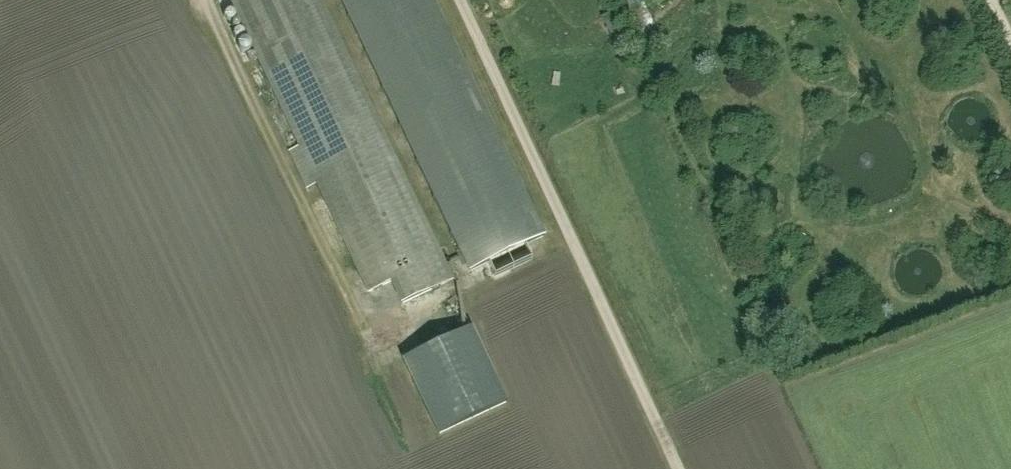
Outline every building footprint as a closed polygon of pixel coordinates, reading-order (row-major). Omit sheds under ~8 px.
[(368,292),(392,281),(403,303),(452,279),(433,239),(434,238),(321,0),(232,0),(368,292)] [(470,271),(488,262),(495,277),(532,259),(525,244),(544,236),(433,0),(342,0),(470,271)] [(417,386),(416,386),(430,415),(439,434),(507,402),(498,383),(499,383),(481,346),(472,327),(404,359),(417,386)]
